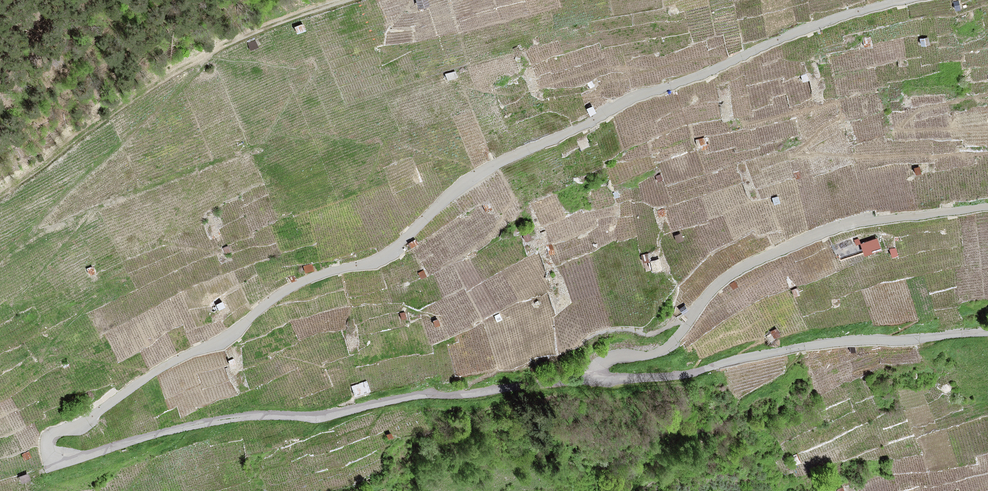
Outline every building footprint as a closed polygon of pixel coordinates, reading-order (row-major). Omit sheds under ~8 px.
[(308,21),(298,25),(301,33),(311,30),(308,21)] [(684,231),(675,234),(678,241),(687,238),(684,231)] [(877,240),(862,245),(866,256),(871,254),(870,251),(879,248),(877,240)] [(856,244),(838,251),(841,260),(860,253),(856,244)] [(663,256),(653,259),(657,270),(666,267),(663,256)] [(502,313),(497,315),(501,323),(506,320),(502,313)]
